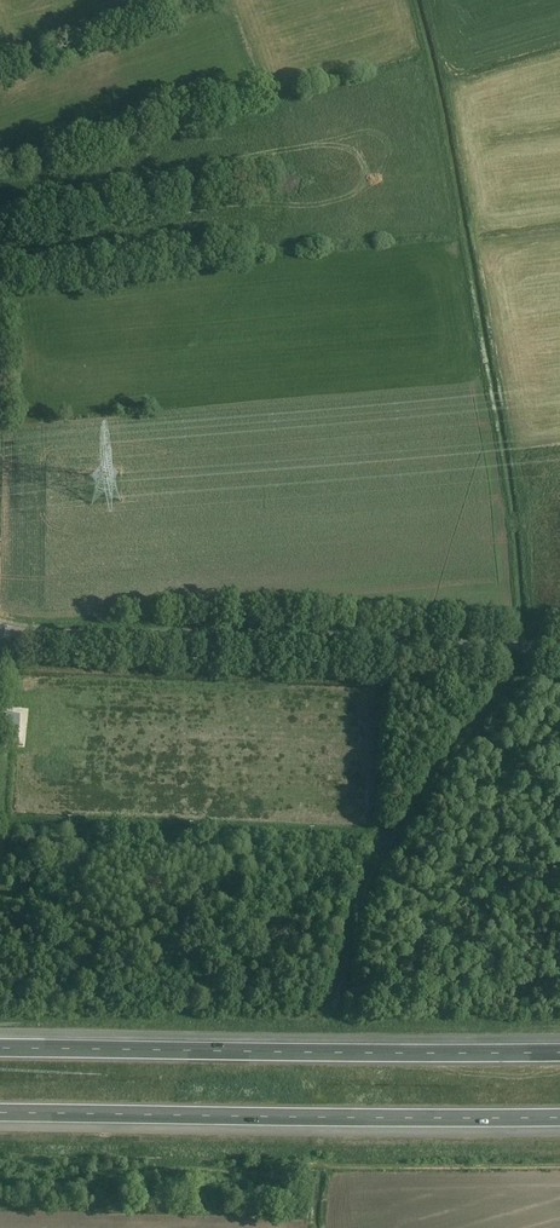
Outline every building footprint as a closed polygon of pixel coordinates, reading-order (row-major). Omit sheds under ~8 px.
[(18,715),(6,714),(3,745),(15,747),(18,715)]
